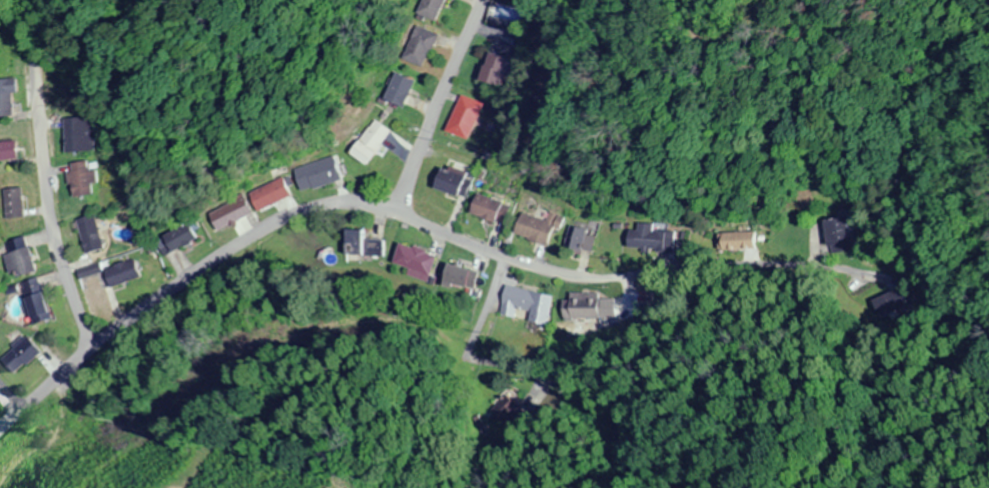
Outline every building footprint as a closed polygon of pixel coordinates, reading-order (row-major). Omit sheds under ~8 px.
[(416,15),(439,24),(448,0),(421,0),(416,15)] [(505,88),(510,68),(505,66),(507,58),(488,54),(481,82),(505,88)] [(386,100),(406,110),(419,83),(399,73),(386,100)] [(17,114),(11,85),(0,88),(0,118),(17,114)] [(445,133),(466,141),(480,104),(459,96),(445,133)] [(63,154),(89,152),(87,118),(61,119),(63,154)] [(393,133),(375,121),(351,154),(369,167),(393,133)] [(294,170),(302,194),(342,181),(334,157),(294,170)] [(94,171),(87,172),(85,162),(66,165),(72,200),(94,196),(92,187),(96,186),(94,171)] [(463,170),(440,172),(443,195),(466,192),(463,170)] [(258,212),(291,196),(282,178),(249,194),(258,212)] [(471,215),(502,225),(508,205),(478,195),(471,215)] [(21,222),(21,196),(5,196),(5,222),(21,222)] [(217,233),(252,216),(242,197),(207,214),(217,233)] [(516,238),(551,247),(559,217),(546,213),(544,220),(521,215),(516,238)] [(75,222),(86,256),(104,250),(93,216),(75,222)] [(851,244),(845,217),(826,221),(831,248),(851,244)] [(174,255),(200,242),(190,222),(164,235),(174,255)] [(672,254),(673,232),(652,230),(652,225),(633,224),(631,251),(672,254)] [(582,230),(571,226),(564,247),(575,251),(582,230)] [(381,242),(365,240),(365,232),(346,230),(343,264),(378,267),(381,242)] [(2,244),(12,280),(37,273),(27,237),(2,244)] [(435,256),(400,243),(390,268),(425,282),(435,256)] [(104,269),(110,289),(141,280),(135,260),(104,269)] [(462,301),(472,271),(450,264),(440,294),(462,301)] [(53,319),(40,281),(18,289),(32,327),(53,319)] [(544,325),(549,295),(505,287),(499,317),(544,325)] [(598,294),(563,294),(563,327),(581,327),(581,321),(598,321),(598,294)] [(15,376),(42,354),(27,336),(0,358),(15,376)]
